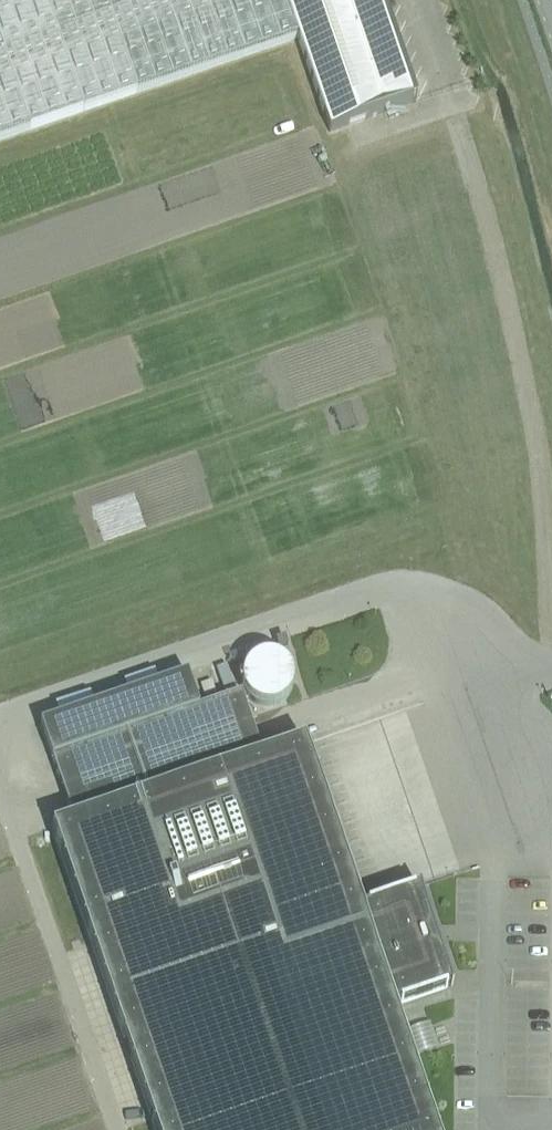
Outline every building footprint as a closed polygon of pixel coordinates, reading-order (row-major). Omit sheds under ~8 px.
[(297,37),(285,0),(0,0),(0,139),(297,37)] [(297,37),(330,132),(412,104),(388,33),(391,32),(381,1),(378,2),(377,0),(285,0),(297,37)] [(204,665),(207,674),(246,660),(243,652),(204,665)] [(261,686),(294,689),(297,657),(264,655),(261,686)] [(40,724),(51,758),(73,820),(52,828),(112,1004),(123,1036),(138,1079),(151,1119),(155,1129),(437,1129),(419,1079),(394,1006),(453,986),(420,888),(419,887),(361,907),(305,743),(304,742),(262,756),(249,716),(244,702),(241,693),(199,707),(187,674),(40,724)] [(205,697),(216,694),(211,681),(201,685),(205,697)] [(539,703),(528,716),(551,737),(551,715),(539,703)] [(394,709),(316,733),(333,787),(362,778),(361,774),(371,770),(376,786),(391,782),(401,812),(424,805),(417,782),(402,787),(399,775),(413,771),(394,709)] [(430,1022),(407,1031),(416,1056),(439,1047),(430,1022)]
